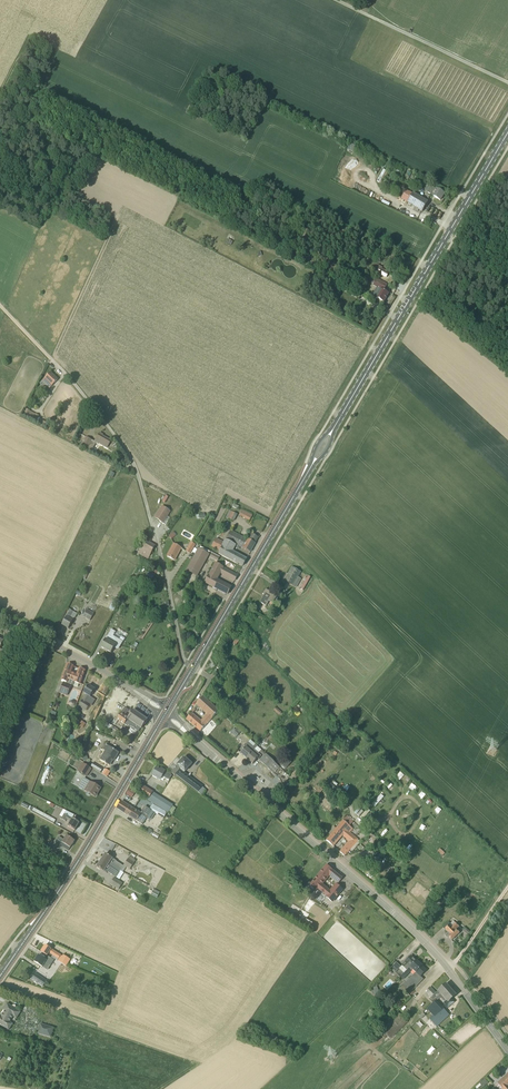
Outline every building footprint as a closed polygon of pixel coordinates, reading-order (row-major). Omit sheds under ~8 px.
[(444,194),(432,187),(428,193),(440,200),(444,194)] [(422,212),(428,202),(413,193),(407,203),(422,212)] [(378,275),(387,279),(390,273),(381,269),(378,275)] [(384,283),(377,280),(374,286),(380,290),(384,283)] [(388,294),(381,289),(376,298),(384,302),(388,294)] [(41,383),(49,389),(57,380),(50,373),(41,383)] [(38,418),(39,415),(26,409),(21,418),(42,428),(45,422),(38,418)] [(93,444),(92,443),(85,439),(81,446),(91,452),(96,443),(98,444),(98,443),(107,448),(111,441),(102,436),(103,435),(100,433),(93,444)] [(165,512),(167,509),(164,507),(156,519),(162,523),(168,514),(165,512)] [(250,520),(252,514),(241,510),(239,516),(250,520)] [(230,511),(226,518),(234,522),(237,514),(230,511)] [(243,566),(247,559),(232,551),(236,544),(250,552),(258,538),(251,534),(248,540),(231,531),(224,543),(216,539),(212,546),(220,551),(219,553),(243,566)] [(155,546),(146,541),(139,554),(148,559),(155,546)] [(191,543),(186,551),(190,553),(195,545),(191,543)] [(181,548),(174,544),(167,557),(174,561),(181,548)] [(200,546),(186,571),(189,573),(194,564),(198,566),(207,550),(200,546)] [(220,573),(235,581),(237,576),(216,564),(206,583),(227,595),(231,588),(219,581),(216,580),(220,573)] [(302,572),(292,566),(284,580),(296,588),(302,579),(299,577),(302,572)] [(269,601),(273,603),(277,596),(266,589),(263,594),(264,595),(259,602),(266,606),(269,601)] [(68,629),(74,618),(75,619),(78,614),(70,610),(66,617),(62,625),(68,629)] [(87,610),(83,617),(90,621),(94,614),(87,610)] [(252,616),(259,619),(262,615),(254,611),(252,616)] [(114,634),(121,639),(123,636),(117,631),(114,634)] [(113,634),(110,632),(106,639),(101,647),(111,653),(116,645),(119,639),(112,636),(113,634)] [(80,684),(85,671),(80,669),(77,676),(70,673),(73,666),(68,665),(62,680),(67,682),(68,679),(75,682),(80,684)] [(67,696),(71,685),(64,682),(60,693),(67,696)] [(95,690),(88,685),(84,693),(86,695),(85,698),(84,697),(79,706),(86,711),(90,705),(92,706),(96,700),(90,697),(95,690)] [(205,727),(208,723),(219,711),(203,697),(197,704),(207,713),(201,721),(191,713),(186,720),(200,732),(205,726),(205,727)] [(125,716),(129,710),(125,707),(117,719),(129,728),(131,727),(138,732),(141,728),(142,729),(147,720),(133,711),(128,718),(125,716)] [(77,725),(82,728),(85,723),(80,720),(77,725)] [(109,731),(116,735),(119,730),(112,726),(111,725),(108,729),(109,731)] [(241,753),(247,759),(255,750),(255,749),(258,746),(250,740),(248,743),(249,744),(248,744),(247,744),(245,747),(246,748),(241,753)] [(118,753),(106,745),(104,750),(108,752),(105,756),(103,755),(101,760),(110,765),(113,760),(114,761),(118,753)] [(262,756),(255,750),(247,759),(253,764),(258,758),(259,759),(262,756)] [(279,773),(282,769),(261,750),(259,753),(264,757),(260,762),(273,774),(276,771),(279,773)] [(189,762),(186,759),(186,758),(185,759),(184,759),(178,766),(181,769),(176,775),(198,792),(202,787),(185,773),(192,764),(191,764),(191,763),(190,762),(189,762)] [(83,764),(78,772),(87,777),(92,769),(83,764)] [(169,781),(172,775),(161,769),(160,771),(156,769),(152,776),(160,780),(162,777),(169,781)] [(399,780),(404,775),(400,771),(395,776),(399,780)] [(89,781),(89,782),(85,779),(82,784),(86,786),(85,788),(88,790),(87,792),(87,793),(87,795),(89,796),(90,795),(90,794),(95,797),(100,788),(92,783),(89,781)] [(153,804),(153,805),(166,813),(167,812),(171,815),(176,808),(172,806),(173,805),(153,792),(158,784),(154,782),(149,790),(143,786),(139,793),(148,799),(148,800),(153,804)] [(393,792),(396,789),(390,784),(387,787),(393,792)] [(130,788),(126,794),(132,798),(136,792),(130,788)] [(381,794),(372,804),(375,806),(384,797),(381,794)] [(166,813),(153,805),(150,809),(145,806),(140,814),(121,802),(117,808),(142,825),(148,817),(146,816),(150,810),(163,819),(166,813)] [(56,820),(33,807),(30,811),(54,824),(55,822),(56,820)] [(79,823),(72,819),(69,816),(65,814),(62,819),(66,821),(67,819),(71,822),(68,826),(75,830),(79,823)] [(347,816),(343,821),(350,826),(354,822),(347,816)] [(358,840),(349,832),(352,828),(350,826),(343,821),(326,841),(332,846),(342,835),(349,841),(340,852),(344,856),(358,840)] [(69,851),(70,848),(75,841),(67,836),(64,840),(59,837),(56,842),(69,851)] [(48,837),(44,843),(49,847),(53,840),(48,837)] [(109,855),(116,843),(104,837),(99,846),(104,849),(103,852),(109,855)] [(101,860),(120,873),(124,866),(116,862),(117,861),(105,854),(101,860)] [(130,869),(134,863),(136,860),(130,856),(124,865),(130,869)] [(120,873),(101,860),(97,867),(104,872),(104,871),(107,873),(108,872),(116,878),(120,873)] [(342,879),(335,873),(326,866),(309,887),(315,892),(318,888),(326,895),(325,897),(332,903),(343,889),(335,883),(330,890),(322,883),(329,875),(339,883),(342,879)] [(119,889),(123,884),(114,878),(111,884),(119,889)] [(344,911),(348,914),(352,909),(349,906),(348,906),(344,911)] [(452,927),(450,925),(445,929),(449,933),(446,936),(446,937),(447,937),(448,937),(452,941),(459,933),(456,930),(459,926),(456,923),(452,927)] [(41,952),(49,957),(54,960),(55,959),(66,966),(70,959),(64,955),(63,957),(45,945),(41,952)] [(50,966),(54,960),(49,957),(47,960),(39,955),(34,962),(42,967),(45,963),(50,966)] [(402,966),(407,971),(416,961),(411,956),(405,962),(402,966)] [(416,961),(407,971),(400,977),(404,981),(407,977),(407,976),(413,970),(415,973),(402,986),(409,994),(414,988),(415,988),(423,980),(420,977),(426,971),(422,966),(416,961)] [(391,967),(396,972),(401,967),(396,962),(391,967)] [(47,981),(41,977),(37,983),(43,987),(47,981)] [(435,1000),(441,994),(441,995),(449,988),(446,984),(436,993),(431,987),(425,991),(431,997),(429,999),(432,1003),(435,1000)] [(441,994),(448,1003),(456,996),(449,988),(441,995),(441,994)] [(435,1000),(432,1003),(426,1008),(434,1017),(430,1021),(435,1027),(448,1016),(435,1001),(435,1000)] [(5,1028),(13,1016),(17,1010),(16,1009),(17,1008),(17,1007),(16,1006),(15,1005),(13,1005),(12,1005),(11,1006),(7,1003),(3,1009),(5,1011),(1,1016),(0,1016),(0,1024),(5,1028)] [(408,1022),(398,1012),(378,1032),(385,1039),(387,1037),(390,1040),(408,1022)] [(39,1029),(52,1033),(54,1028),(40,1024),(39,1029)] [(39,1029),(37,1033),(51,1037),(52,1033),(39,1029)] [(507,1085),(507,1074),(495,1087),(497,1088),(507,1088),(507,1086),(507,1085)]
